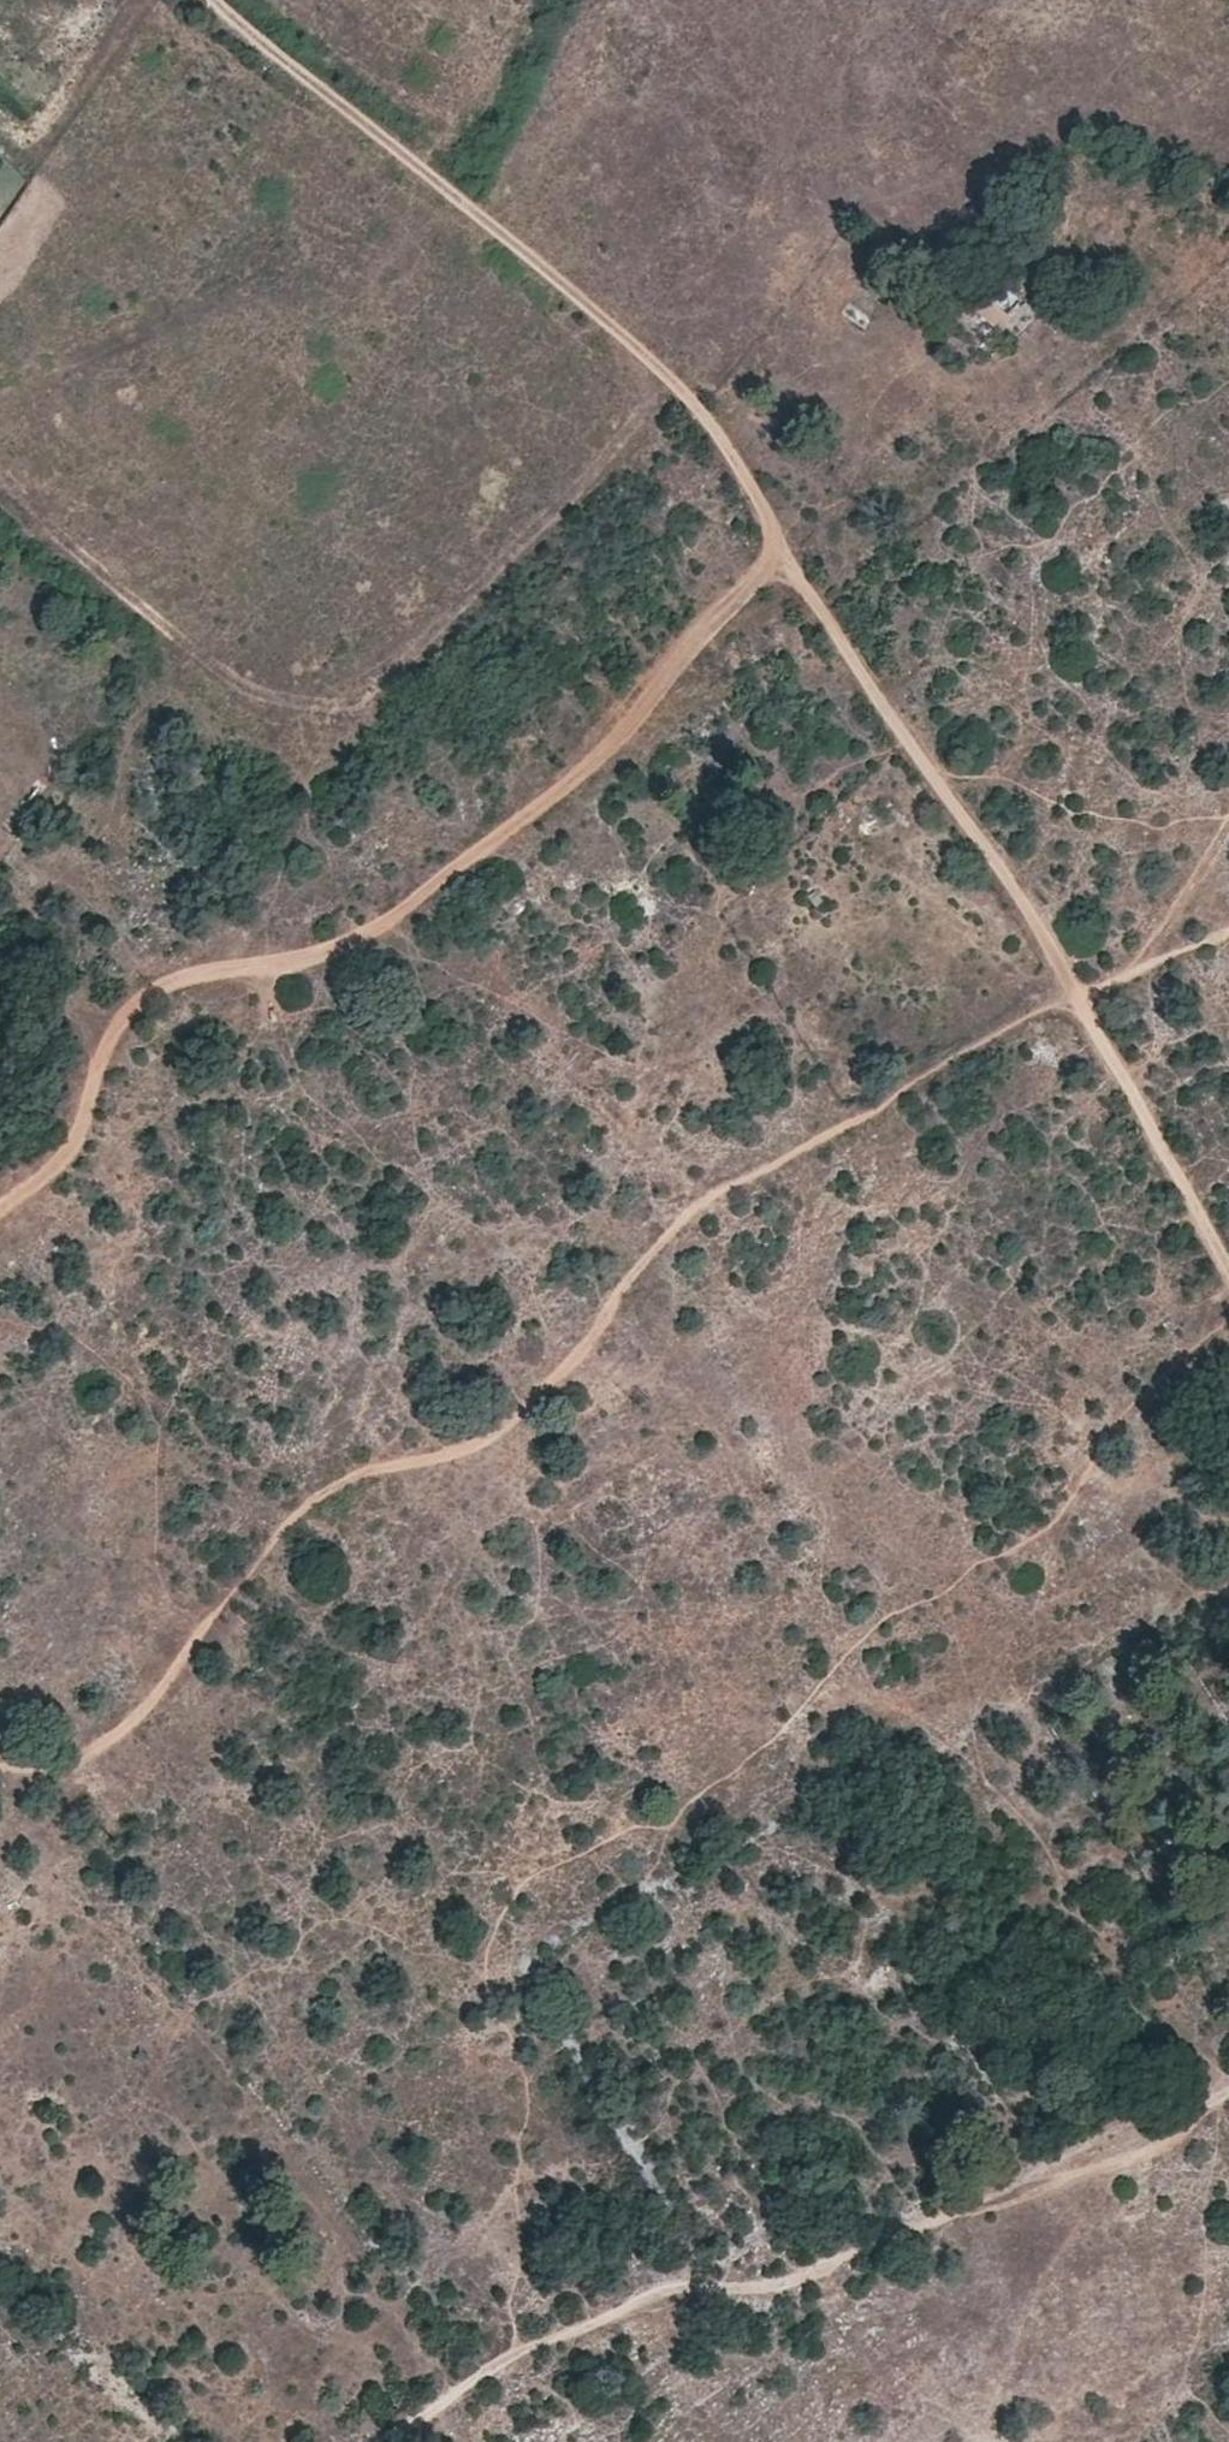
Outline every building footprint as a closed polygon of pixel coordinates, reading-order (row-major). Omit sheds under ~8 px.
[(975,311),(994,328),(1021,299),(1000,282),(975,311)] [(975,311),(960,326),(980,344),(994,328),(975,311)]
